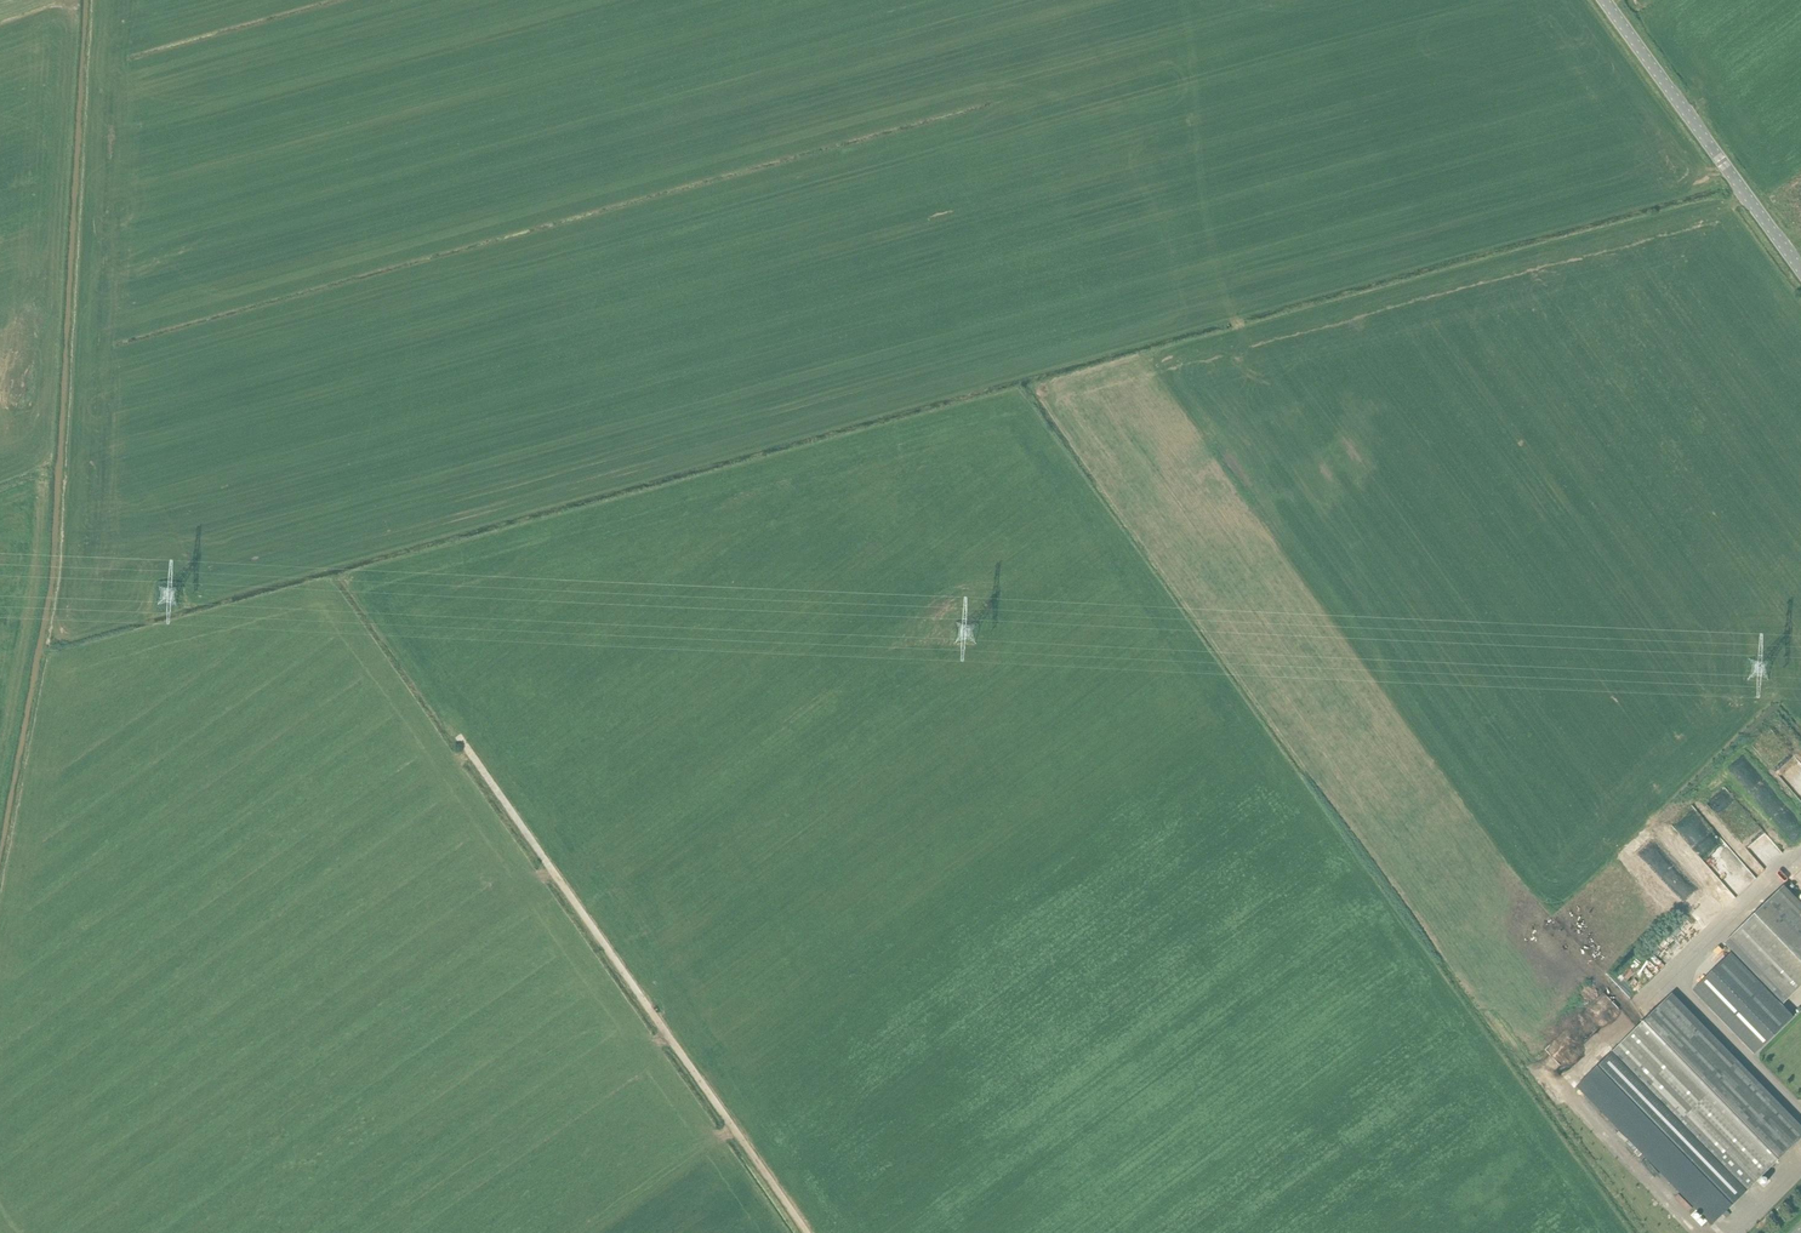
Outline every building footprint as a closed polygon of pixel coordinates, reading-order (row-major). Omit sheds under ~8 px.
[(1755,1054),(1793,1017),(1731,953),(1692,990),(1755,1054)] [(1800,1138),(1800,1126),(1672,993),(1613,1051),(1748,1190),(1800,1138)] [(1613,1051),(1578,1085),(1713,1224),(1748,1190),(1613,1051)]
